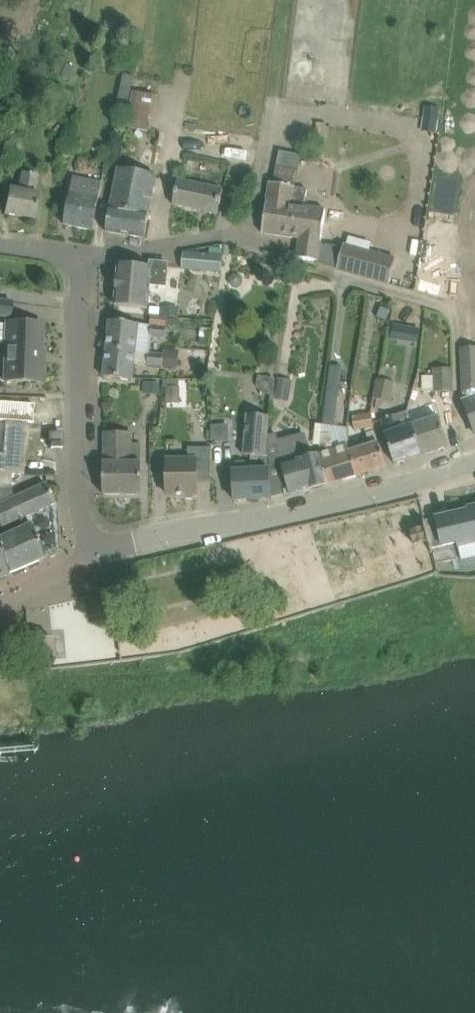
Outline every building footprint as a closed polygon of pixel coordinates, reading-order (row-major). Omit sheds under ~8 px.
[(59,57),(53,73),(52,74),(70,81),(75,68),(67,64),(68,60),(59,57)] [(124,74),(120,92),(132,94),(132,91),(135,76),(124,74)] [(126,127),(147,131),(154,95),(132,91),(132,94),(126,127)] [(421,132),(437,134),(440,110),(425,107),(421,132)] [(14,129),(9,145),(16,147),(21,132),(14,129)] [(274,180),(296,186),(304,154),(282,149),(274,180)] [(146,238),(147,228),(157,176),(119,169),(107,232),(146,238)] [(253,174),(242,171),(239,189),(249,191),(253,174)] [(35,219),(37,210),(39,196),(34,195),(37,175),(23,173),(19,192),(10,190),(5,214),(35,219)] [(93,231),(95,221),(102,183),(74,178),(65,225),(93,231)] [(224,190),(179,180),(174,205),(218,214),(224,190)] [(338,271),(390,285),(397,258),(344,243),(344,247),(321,244),(326,211),(304,206),(307,190),(270,182),(263,233),(300,239),(297,258),(318,261),(317,263),(339,269),(338,271)] [(224,256),(184,252),(183,268),(222,272),(224,256)] [(116,306),(148,309),(151,284),(167,286),(169,263),(152,262),(151,268),(119,265),(115,305),(116,305),(116,306)] [(13,302),(0,300),(0,316),(11,318),(13,302)] [(180,307),(164,305),(163,315),(179,316),(180,307)] [(392,310),(382,306),(377,317),(387,321),(392,310)] [(160,315),(161,308),(151,307),(150,315),(160,315)] [(136,352),(149,353),(150,354),(150,351),(152,337),(166,338),(168,318),(152,316),(151,326),(110,321),(107,349),(136,352)] [(7,325),(0,324),(0,343),(7,343),(6,381),(41,382),(41,378),(44,376),(45,367),(42,364),(43,323),(7,322),(7,325)] [(390,339),(403,341),(406,326),(397,325),(392,324),(390,339)] [(211,339),(212,329),(201,328),(200,338),(211,339)] [(104,377),(133,380),(136,352),(107,349),(104,377)] [(164,349),(164,355),(162,366),(178,368),(179,357),(180,351),(164,349)] [(463,350),(464,397),(474,430),(474,350),(463,350)] [(162,366),(164,355),(150,354),(149,353),(148,364),(162,366)] [(433,391),(451,391),(453,391),(453,369),(434,369),(433,391)] [(274,395),(276,379),(259,377),(258,385),(265,394),(274,395)] [(289,402),(293,380),(279,378),(275,399),(289,402)] [(391,401),(395,382),(380,378),(376,398),(391,401)] [(160,393),(160,382),(145,381),(145,392),(160,393)] [(339,385),(328,384),(322,425),(333,426),(335,408),(339,385)] [(167,402),(181,403),(181,385),(168,386),(167,402)] [(421,408),(408,412),(422,455),(449,447),(440,418),(439,417),(434,403),(421,407),(421,408)] [(387,434),(386,434),(396,464),(422,455),(408,412),(396,416),(395,416),(382,420),(387,434)] [(366,429),(371,446),(351,452),(350,453),(357,476),(387,467),(380,443),(374,427),(372,414),(353,417),(356,430),(366,429)] [(258,456),(265,457),(266,457),(268,436),(270,416),(248,415),(244,455),(258,456)] [(12,474),(24,475),(27,422),(8,421),(5,454),(4,454),(4,457),(0,456),(0,473),(12,474)] [(338,450),(332,432),(321,431),(319,455),(320,454),(320,456),(328,484),(328,485),(357,476),(350,453),(351,452),(349,446),(338,450)] [(104,463),(104,495),(143,495),(143,464),(142,452),(142,444),(133,444),(133,432),(105,432),(105,463),(104,463)] [(320,454),(319,455),(312,457),(306,433),(279,440),(278,433),(268,436),(266,457),(270,456),(270,466),(271,467),(277,465),(287,498),(311,491),(311,490),(327,486),(328,485),(328,484),(320,456),(320,454)] [(168,459),(168,475),(168,495),(198,495),(198,470),(212,470),(212,448),(189,448),(189,459),(168,459)] [(234,472),(233,472),(235,500),(272,498),(270,466),(270,456),(266,457),(265,457),(258,456),(264,462),(263,470),(249,471),(249,466),(246,462),(237,462),(234,466),(234,472)] [(11,574),(40,561),(42,555),(31,525),(27,527),(23,518),(56,503),(47,483),(14,498),(11,486),(12,474),(0,473),(0,547),(11,574)] [(426,520),(433,549),(474,539),(474,506),(469,508),(470,510),(437,518),(426,520)] [(11,574),(0,547),(0,578),(11,574)] [(30,664),(34,667),(39,671),(49,670),(56,662),(54,639),(28,641),(30,664)]
